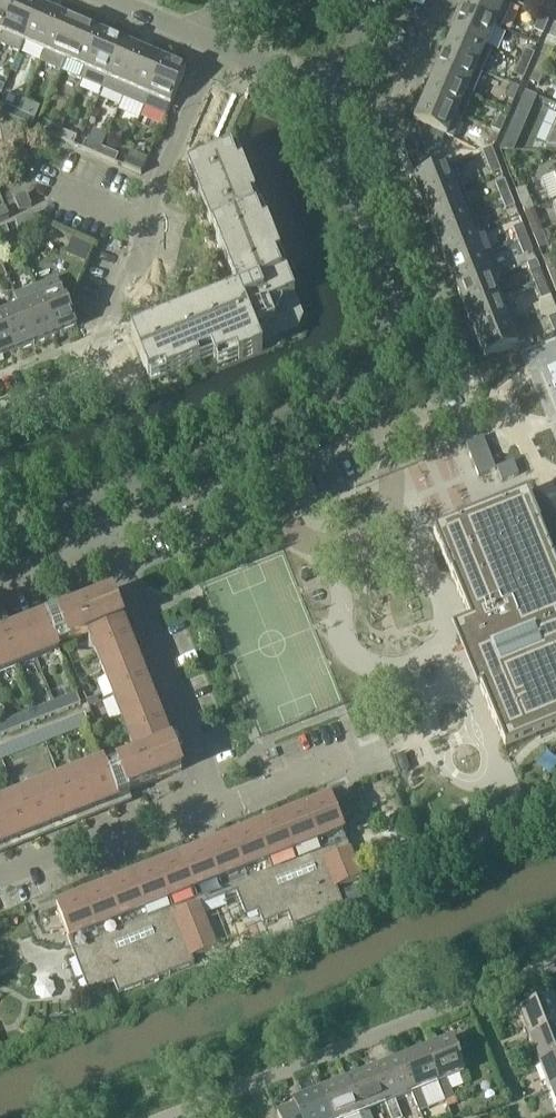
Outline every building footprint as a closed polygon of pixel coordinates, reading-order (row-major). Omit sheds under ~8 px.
[(4,33),(0,42),(0,45),(20,54),(24,42),(25,42),(41,7),(25,0),(18,0),(4,33)] [(4,33),(18,0),(0,0),(0,32),(4,33)] [(462,12),(496,26),(495,27),(501,29),(512,5),(500,0),(468,0),(462,12)] [(61,15),(41,7),(25,42),(46,51),(61,15)] [(462,12),(453,33),(486,48),(487,46),(495,27),(496,26),(462,12)] [(82,24),(61,15),(46,51),(41,62),(62,71),(82,24)] [(535,31),(544,34),(549,21),(541,17),(535,31)] [(103,33),(82,24),(62,71),(83,80),(87,70),(103,33)] [(103,90),(108,78),(123,42),(103,33),(87,70),(83,80),(82,81),(103,90)] [(453,33),(444,55),(483,72),(493,49),(487,46),(486,48),(453,33)] [(123,42),(108,78),(103,90),(124,99),(145,52),(123,42)] [(526,49),(521,62),(530,66),(535,53),(526,49)] [(165,61),(145,52),(124,99),(145,108),(165,61)] [(444,55),(434,78),(473,95),(483,72),(444,55)] [(541,56),(536,68),(545,72),(550,60),(541,56)] [(187,70),(165,61),(145,108),(167,117),(187,70)] [(515,75),(524,79),(530,66),(521,62),(515,75)] [(539,86),(545,72),(536,68),(530,82),(539,86)] [(434,78),(424,100),(464,116),(473,95),(434,78)] [(515,101),(520,88),(511,84),(506,97),(515,101)] [(19,111),(24,100),(8,93),(0,111),(0,113),(16,120),(19,111)] [(523,99),(514,120),(524,124),(533,104),(523,99)] [(424,100),(414,122),(417,123),(445,136),(454,139),(464,116),(424,100)] [(36,119),(19,111),(16,120),(33,127),(36,119)] [(501,133),(507,119),(498,116),(492,129),(501,133)] [(58,138),(61,129),(45,122),(41,130),(58,138)] [(417,123),(405,149),(417,178),(445,166),(439,150),(445,136),(417,123)] [(546,147),(555,147),(555,124),(546,147)] [(78,137),(61,129),(58,138),(74,145),(78,137)] [(103,148),(86,140),(83,149),(100,156),(103,148)] [(483,151),(493,174),(502,171),(493,147),(483,151)] [(120,155),(103,148),(100,156),(116,163),(120,155)] [(213,229),(256,212),(251,197),(256,195),(243,162),(238,164),(232,148),(188,165),(213,229)] [(125,167),(142,174),(146,166),(129,159),(125,167)] [(445,166),(417,178),(414,179),(424,202),(463,186),(454,163),(445,166)] [(496,183),(501,196),(510,192),(505,180),(496,183)] [(424,202),(432,224),(472,208),(463,186),(424,202)] [(517,190),(522,203),(531,200),(526,187),(517,190)] [(516,206),(510,192),(501,196),(507,209),(516,206)] [(33,206),(28,194),(15,199),(20,211),(33,206)] [(432,224),(441,247),(474,233),(475,234),(481,232),(472,208),(432,224)] [(10,217),(7,209),(0,212),(0,221),(10,217)] [(261,209),(256,212),(213,229),(238,292),(195,309),(212,353),(216,363),(237,355),(240,361),(264,352),(261,345),(299,330),(304,317),(261,209)] [(37,225),(33,215),(16,222),(20,232),(37,225)] [(529,222),(534,235),(544,232),(539,219),(529,222)] [(514,228),(519,241),(528,238),(523,225),(514,228)] [(0,229),(0,240),(11,235),(7,226),(0,229)] [(549,245),(544,232),(534,235),(540,249),(549,245)] [(441,247),(450,269),(484,256),(475,234),(474,233),(441,247)] [(534,251),(528,238),(519,241),(524,255),(534,251)] [(492,278),(484,256),(450,269),(459,291),(492,278)] [(552,279),(555,278),(555,263),(547,267),(552,279)] [(532,273),(537,285),(546,282),(541,270),(532,273)] [(59,278),(36,287),(55,336),(77,327),(63,291),(64,291),(59,278)] [(459,291),(468,313),(501,300),(501,299),(492,278),(459,291)] [(551,296),(546,282),(537,285),(542,299),(551,296)] [(34,344),(55,336),(36,287),(15,294),(20,308),(34,344)] [(501,300),(468,313),(477,336),(516,320),(529,315),(520,292),(501,300)] [(34,344),(20,308),(0,316),(0,320),(13,353),(34,344)] [(198,358),(212,353),(195,309),(132,334),(149,378),(165,372),(167,377),(200,364),(198,358)] [(0,320),(0,358),(13,353),(0,320)] [(516,320),(477,336),(486,359),(525,344),(524,339),(516,320)] [(496,469),(483,437),(466,444),(479,476),(496,469)] [(514,462),(497,469),(502,482),(519,475),(514,462)] [(529,494),(436,531),(478,635),(462,642),(506,751),(555,731),(555,560),(529,494)] [(94,633),(123,622),(124,622),(114,597),(61,619),(58,613),(51,616),(63,646),(94,633)] [(64,649),(63,646),(51,616),(25,627),(38,660),(64,649)] [(123,622),(94,633),(102,653),(130,642),(123,622)] [(38,660),(25,627),(4,635),(17,668),(38,660)] [(0,637),(0,675),(17,668),(4,635),(0,637)] [(139,663),(130,642),(102,653),(110,674),(139,663)] [(110,674),(119,696),(147,684),(139,663),(110,674)] [(155,705),(147,684),(119,696),(127,717),(155,705)] [(77,693),(55,702),(59,713),(81,704),(77,693)] [(55,702),(33,710),(38,721),(59,713),(55,702)] [(155,705),(127,717),(135,738),(164,726),(155,705)] [(17,730),(38,721),(33,710),(12,718),(17,730)] [(90,726),(86,716),(64,724),(68,735),(90,726)] [(0,723),(0,736),(17,730),(12,718),(0,723)] [(64,724),(42,733),(47,743),(68,735),(64,724)] [(172,747),(164,726),(135,738),(143,758),(172,747)] [(42,733),(21,741),(25,751),(47,743),(42,733)] [(21,741),(0,749),(4,760),(25,751),(21,741)] [(172,747),(143,758),(112,770),(124,799),(131,796),(129,792),(183,771),(173,746),(172,747)] [(411,769),(404,754),(396,757),(402,773),(411,769)] [(0,806),(0,848),(124,799),(112,770),(109,762),(0,806)] [(363,878),(343,828),(330,797),(55,905),(89,992),(114,982),(119,995),(195,964),(193,958),(218,948),(201,907),(237,893),(247,917),(259,912),(264,925),(289,915),(294,927),(345,907),(338,888),(363,878)] [(520,1013),(530,1039),(555,1029),(555,1008),(552,1000),(520,1013)] [(555,1059),(555,1029),(530,1039),(541,1065),(555,1059)] [(435,1044),(424,1048),(425,1050),(426,1050),(439,1083),(465,1073),(465,1072),(452,1039),(436,1046),(435,1044)] [(409,1054),(398,1058),(399,1061),(400,1060),(413,1094),(412,1094),(415,1101),(420,1113),(429,1109),(446,1102),(441,1091),(442,1091),(439,1083),(426,1050),(425,1050),(410,1056),(409,1054)] [(555,1090),(555,1059),(541,1065),(551,1092),(555,1090)] [(373,1069),(374,1071),(387,1104),(386,1104),(389,1112),(392,1117),(402,1117),(398,1108),(395,1101),(412,1094),(413,1094),(400,1060),(399,1061),(384,1067),(383,1064),(373,1069)] [(347,1079),(348,1081),(361,1114),(360,1114),(362,1117),(373,1117),(370,1111),(386,1104),(387,1104),(374,1071),(358,1077),(357,1075),(347,1079)] [(321,1089),(322,1092),(332,1117),(350,1117),(360,1114),(361,1114),(348,1081),(332,1087),(331,1085),(321,1089)] [(442,1091),(441,1091),(446,1102),(455,1099),(450,1087),(442,1091)] [(279,1113),(281,1117),(332,1117),(322,1092),(307,1098),(306,1095),(295,1100),(296,1102),(295,1102),(297,1106),(279,1113)]
